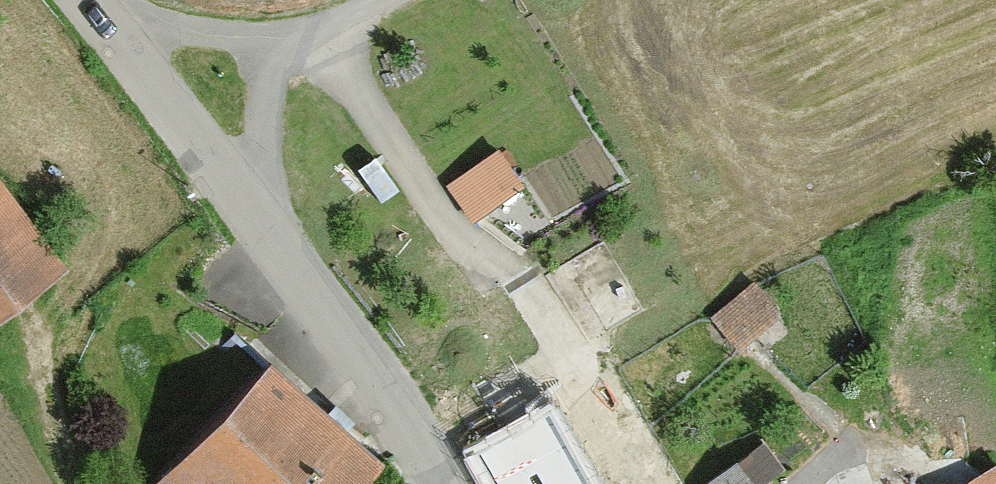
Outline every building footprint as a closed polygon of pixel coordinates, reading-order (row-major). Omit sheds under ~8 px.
[(500,147),(444,189),(475,231),(531,189),(500,147)] [(0,191),(0,293),(48,260),(0,191)] [(782,312),(753,284),(709,329),(738,357),(782,312)] [(377,464),(263,366),(248,384),(211,353),(179,390),(216,422),(162,483),(359,483),(377,464)] [(555,409),(473,457),(489,483),(599,483),(555,409)] [(754,451),(717,483),(772,483),(754,451)] [(973,483),(995,483),(995,471),(973,483)]
